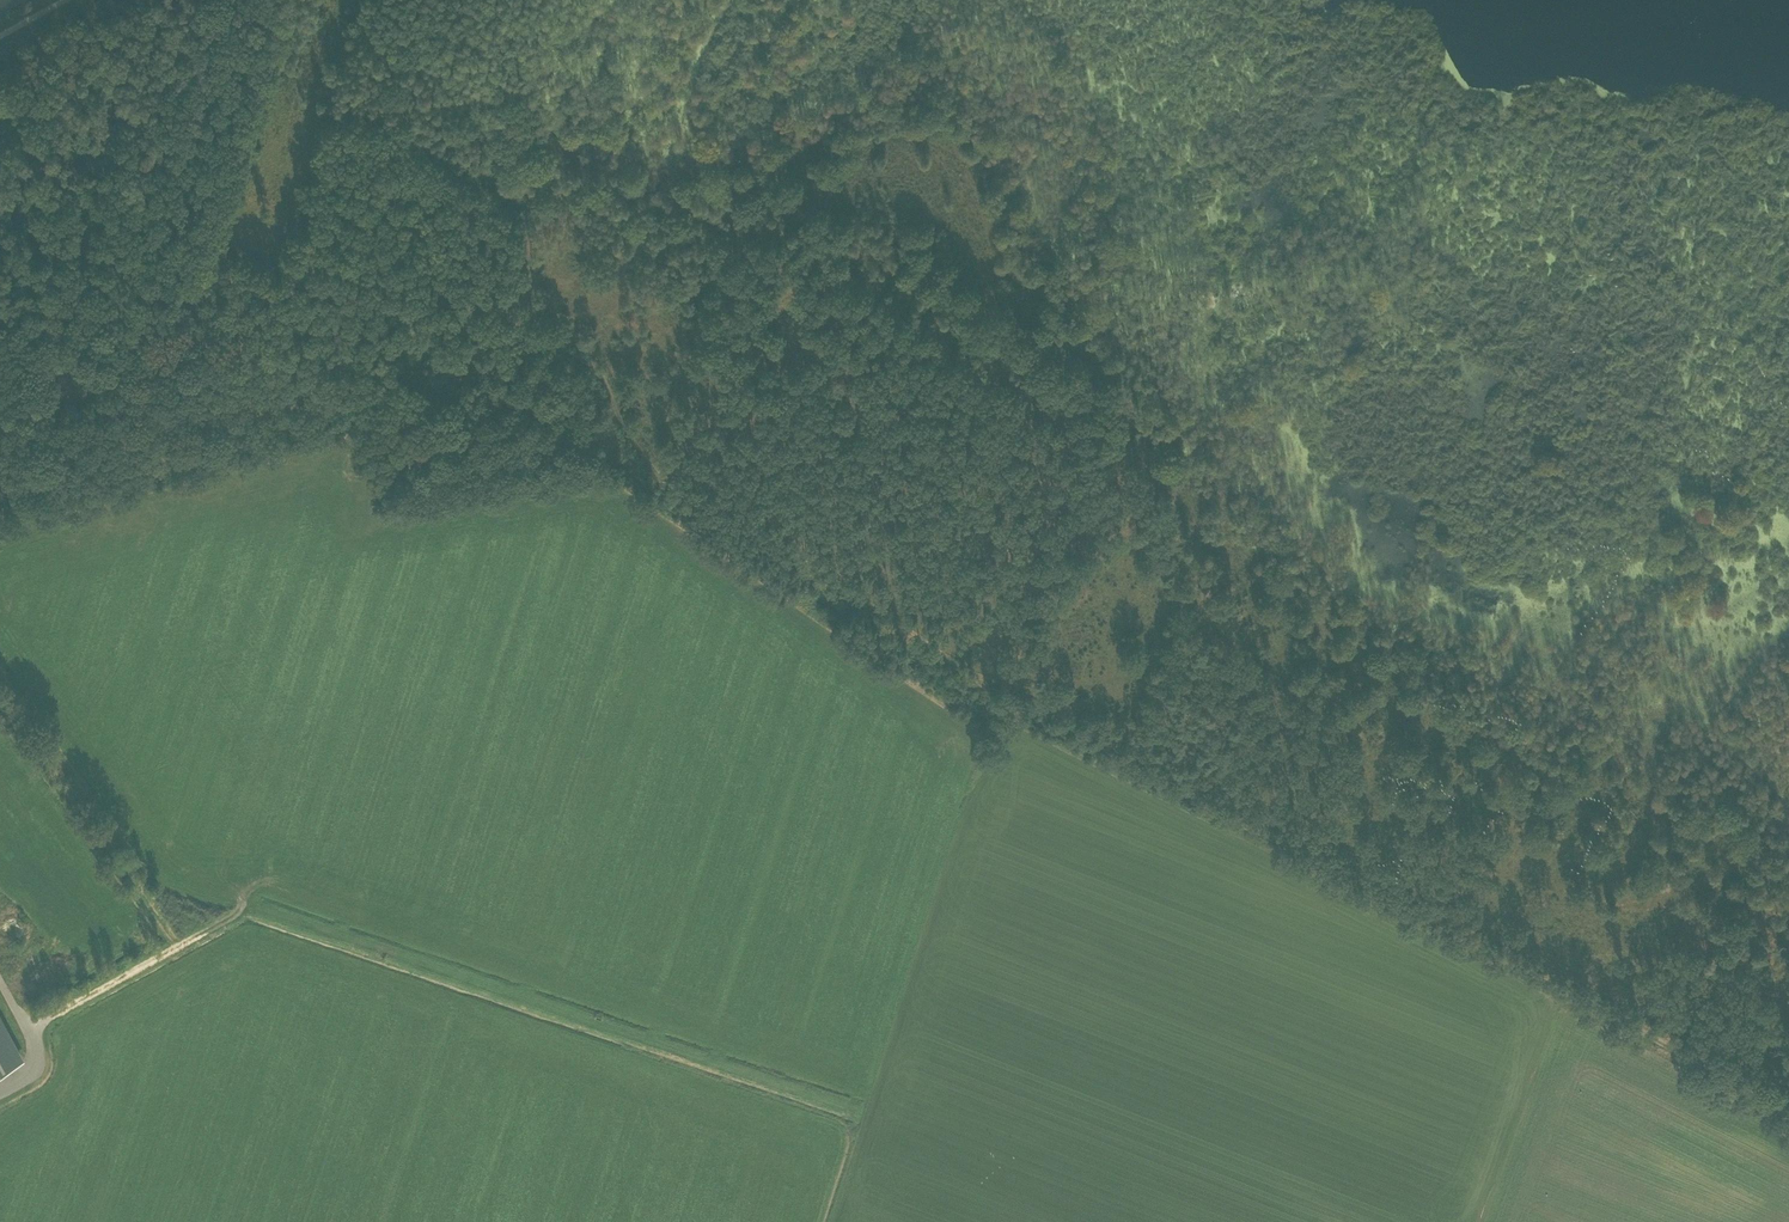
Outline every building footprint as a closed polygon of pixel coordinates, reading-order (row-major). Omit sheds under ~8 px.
[(21,1061),(0,1022),(0,1072),(21,1061)]
